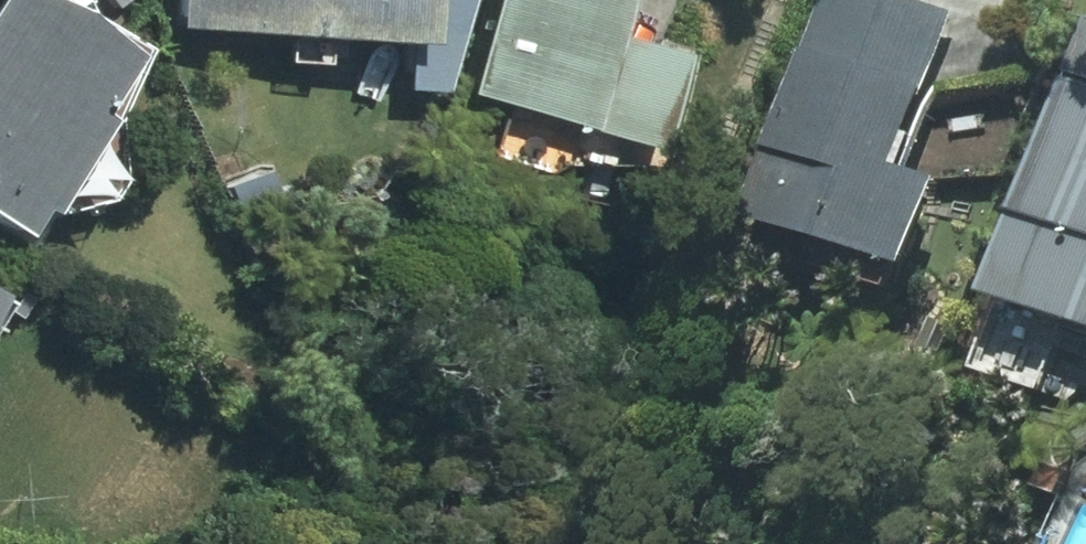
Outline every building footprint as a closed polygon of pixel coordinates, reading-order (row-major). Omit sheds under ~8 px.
[(62,0),(11,0),(0,17),(0,214),(39,236),(56,209),(66,213),(119,201),(132,177),(127,117),(156,49),(62,0)] [(189,26),(417,38),(443,39),(445,0),(190,0),(189,26)] [(443,39),(417,38),(415,88),(452,91),(479,0),(445,0),(443,39)] [(480,93),(600,128),(627,36),(637,0),(507,0),(480,93)] [(912,93),(940,13),(902,0),(820,0),(800,55),(912,93)] [(1063,66),(1085,73),(1085,15),(1080,13),(1063,66)] [(687,54),(627,36),(600,128),(660,145),(687,54)] [(931,177),(885,161),(912,93),(800,55),(747,214),(899,267),(931,177)] [(1055,75),(981,281),(1085,318),(1085,86),(1055,75)] [(19,297),(0,286),(0,328),(19,297)]
